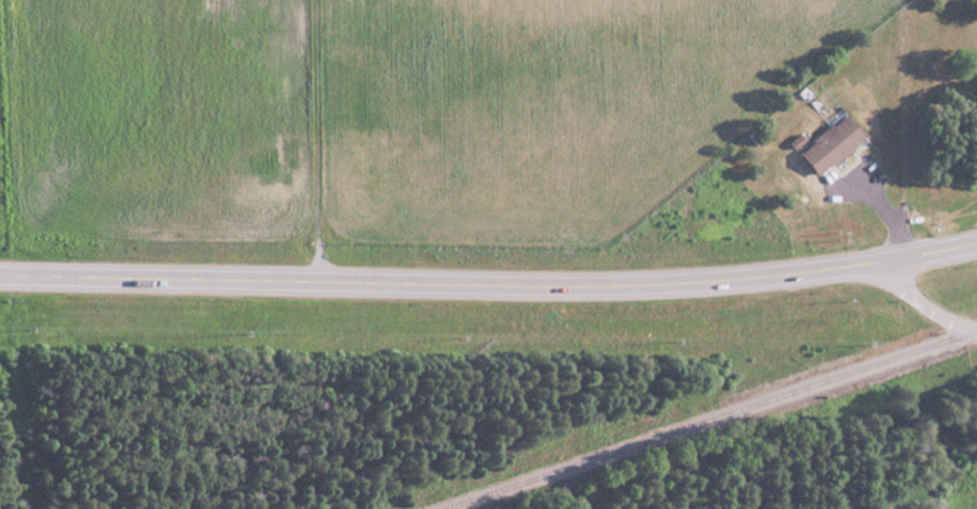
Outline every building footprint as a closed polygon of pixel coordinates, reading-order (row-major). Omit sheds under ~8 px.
[(859,134),(837,112),(793,154),(815,177),(859,134)]
